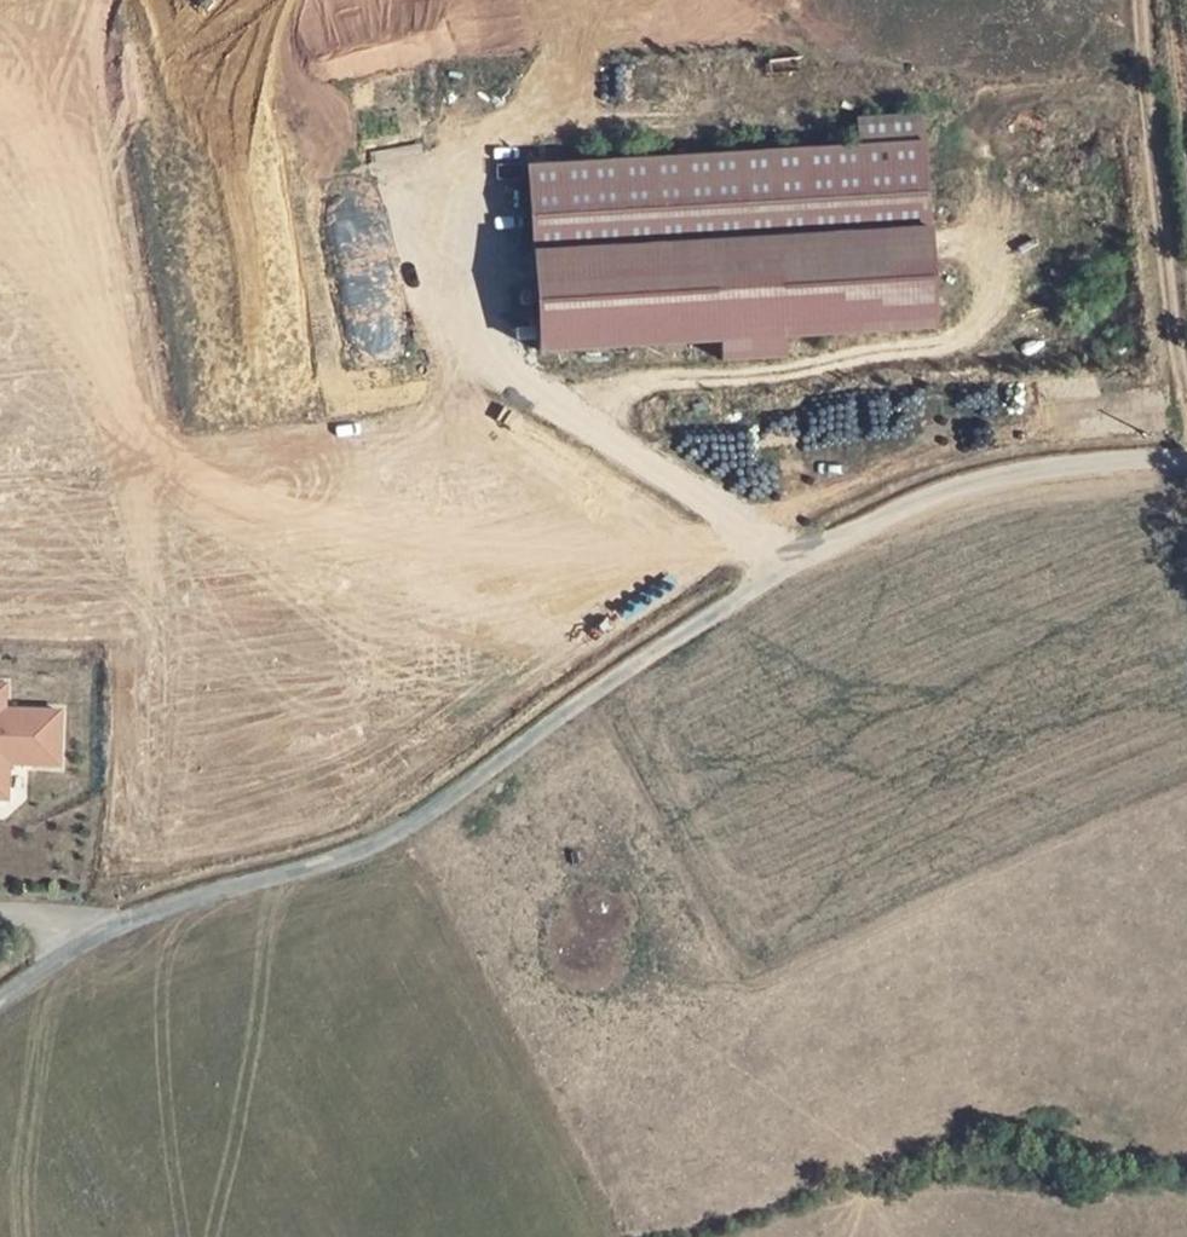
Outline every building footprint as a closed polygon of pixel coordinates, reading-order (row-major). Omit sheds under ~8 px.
[(525,170),(537,354),(718,343),(719,363),(780,359),(779,340),(930,331),(917,119),(856,123),(857,150),(525,170)] [(64,705),(11,705),(11,678),(0,678),(0,799),(9,799),(10,767),(63,768),(64,705)]
